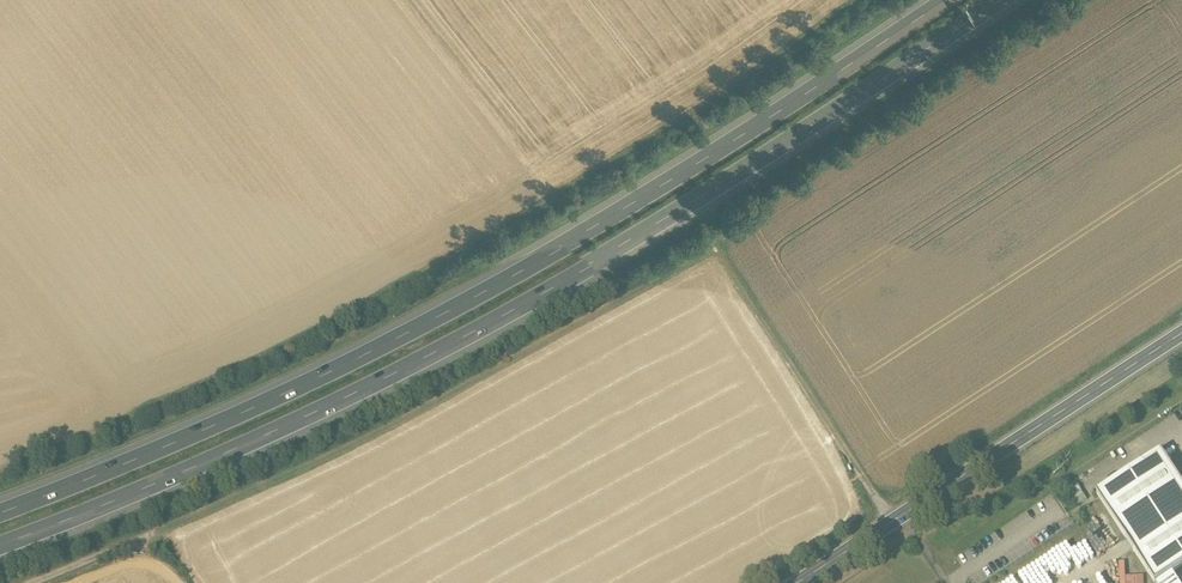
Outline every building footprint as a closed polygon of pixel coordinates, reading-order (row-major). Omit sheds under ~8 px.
[(1161,451),(1097,493),(1155,582),(1181,565),(1181,483),(1161,451)] [(1065,490),(1075,505),(1085,499),(1076,483),(1065,490)] [(1173,575),(1160,582),(1178,582),(1173,575)]
